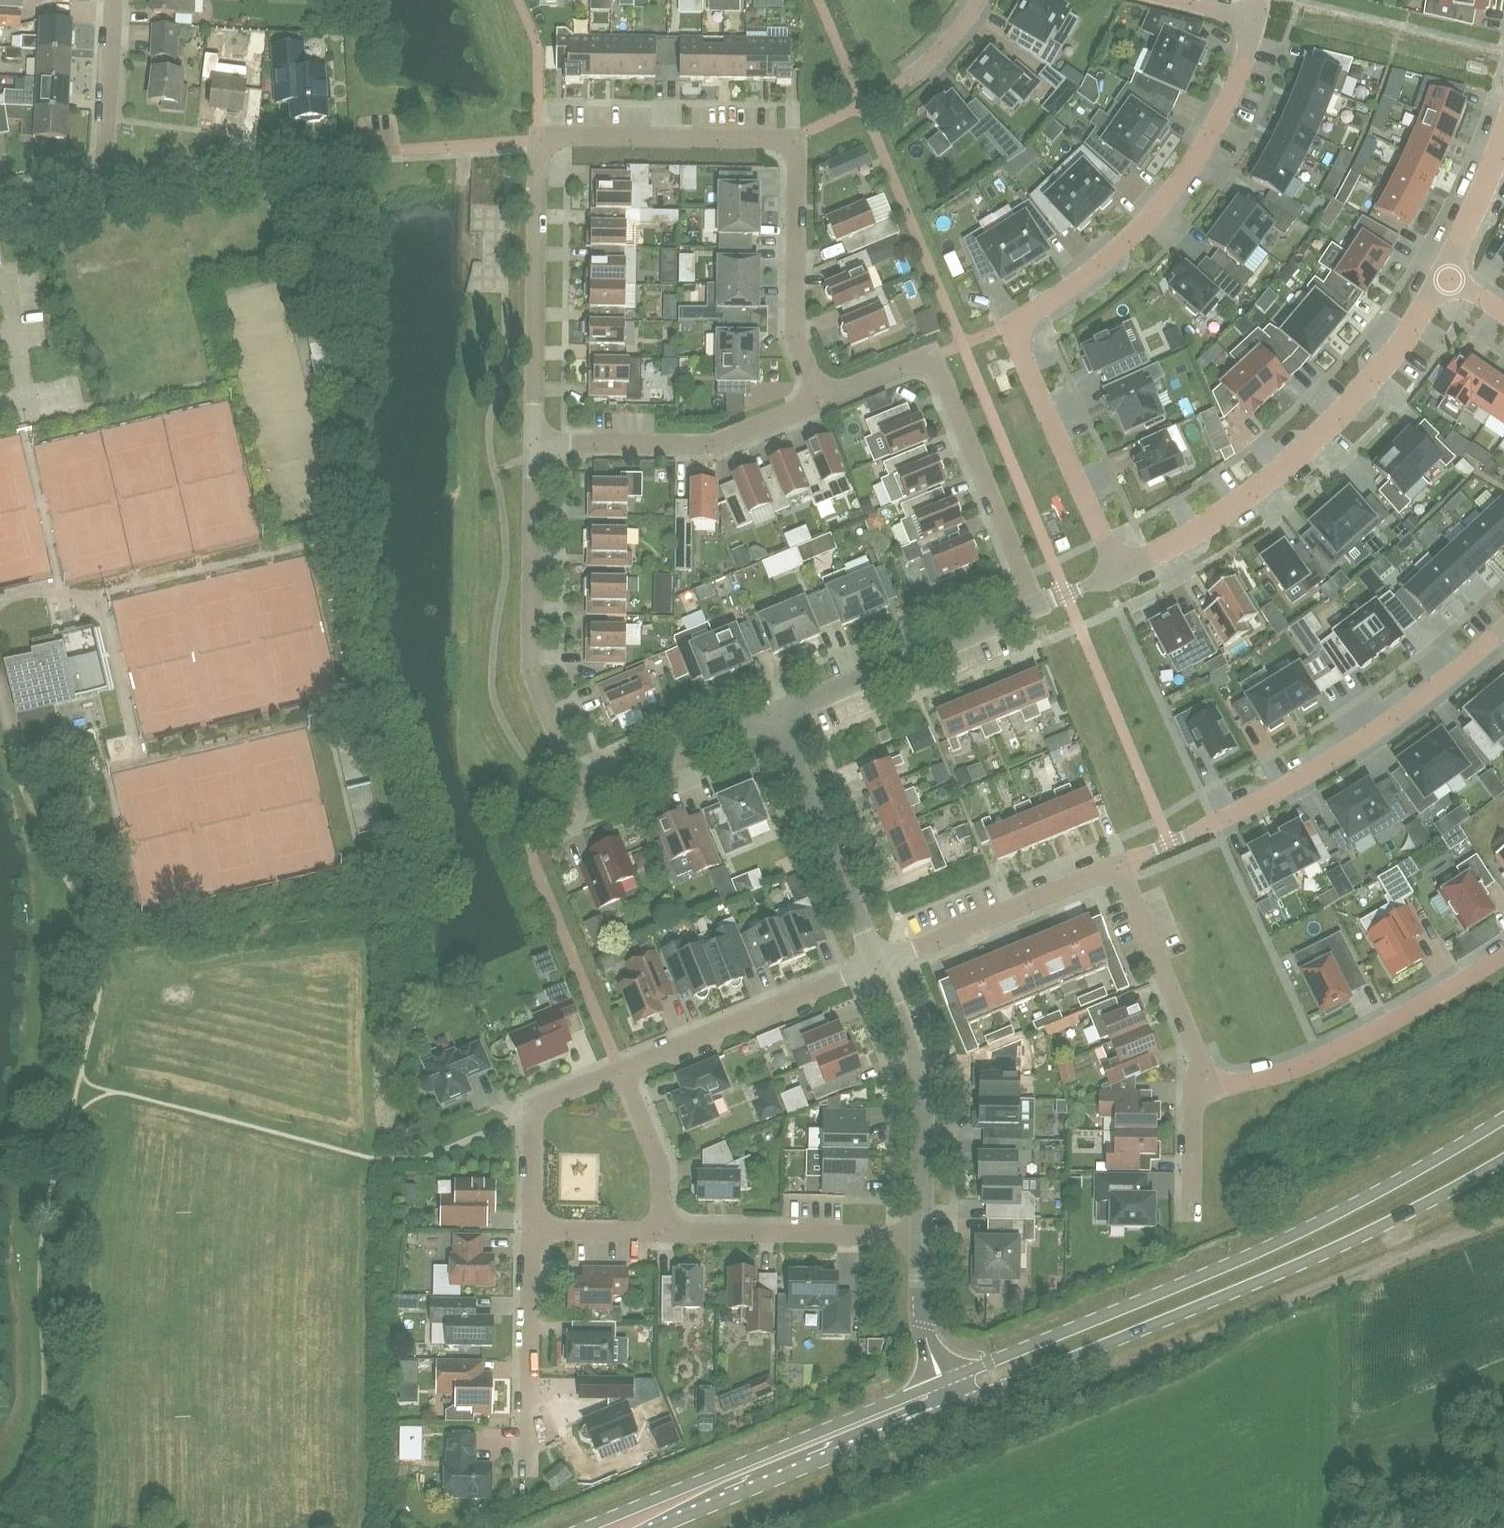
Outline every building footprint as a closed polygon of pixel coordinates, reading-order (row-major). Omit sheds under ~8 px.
[(12,8),(23,8),(24,0),(0,0),(0,7),(12,8)] [(153,13),(192,15),(193,0),(154,0),(153,13)] [(596,11),(600,8),(600,0),(591,0),(591,11),(596,11)] [(705,14),(705,0),(680,0),(680,14),(705,14)] [(724,13),(724,0),(708,0),(707,13),(724,13)] [(740,0),(724,0),(724,13),(740,14),(740,0)] [(768,0),(754,0),(754,8),(767,9),(768,0)] [(767,9),(783,9),(783,0),(768,0),(767,9)] [(1009,26),(1012,28),(1022,34),(1016,46),(1047,67),(1051,69),(1078,21),(1068,16),(1070,13),(1048,0),(1044,0),(1042,4),(1036,0),(1024,0),(1009,26)] [(1423,16),(1454,24),(1456,7),(1476,11),(1483,12),(1484,10),(1488,10),(1489,0),(1425,0),(1423,16)] [(1474,29),(1476,11),(1456,7),(1454,24),(1474,29)] [(20,29),(21,12),(0,11),(0,28),(20,29)] [(1160,39),(1154,55),(1194,72),(1197,65),(1201,66),(1206,54),(1203,52),(1204,48),(1194,44),(1204,24),(1151,12),(1151,13),(1143,32),(1160,39)] [(39,52),(72,53),(73,23),(41,22),(40,39),(22,38),(21,50),(23,50),(23,51),(39,52)] [(176,44),(178,44),(179,27),(152,26),(151,44),(153,43),(152,56),(160,57),(159,71),(155,70),(150,101),(163,103),(162,109),(184,112),(187,88),(181,88),(183,75),(173,73),(175,56),(176,44)] [(1022,34),(1012,28),(1006,39),(1016,46),(1022,34)] [(590,38),(574,38),(567,31),(558,31),(557,69),(565,69),(565,82),(579,83),(579,79),(589,79),(590,38)] [(611,79),(611,38),(590,38),(589,79),(611,79)] [(633,80),(633,38),(611,38),(611,79),(633,80)] [(667,68),(668,39),(633,38),(633,80),(645,80),(655,80),(655,68),(667,68)] [(702,80),(702,39),(668,39),(667,68),(680,68),(679,80),(689,80),(702,80)] [(702,39),(702,80),(723,81),(724,39),(702,39)] [(745,81),(745,40),(724,39),(723,81),(745,81)] [(766,81),(767,40),(745,40),(745,81),(766,81)] [(767,40),(766,81),(776,81),(776,85),(791,85),(791,71),(789,71),(789,40),(767,40)] [(301,46),(273,47),(277,103),(292,102),(294,120),(304,119),(308,122),(319,121),(322,118),(326,118),(324,100),(328,100),(327,86),(323,86),(322,70),(303,71),(301,46)] [(21,50),(6,49),(5,60),(23,61),(23,51),(23,50),(21,50)] [(1132,72),(1135,73),(1144,77),(1154,55),(1142,50),(1132,72)] [(1306,62),(1299,83),(1332,95),(1340,73),(1347,75),(1352,61),(1314,51),(1310,63),(1306,62)] [(70,81),(72,53),(39,52),(38,79),(70,81)] [(981,63),(978,60),(969,71),(971,73),(969,77),(984,90),(981,93),(992,102),(994,99),(999,102),(1000,101),(1009,90),(1021,101),(1023,103),(1039,84),(1016,65),(1011,71),(990,52),(986,56),(981,63)] [(249,69),(230,67),(218,66),(219,57),(205,55),(202,81),(214,82),(211,109),(242,112),(245,85),(247,85),(249,69)] [(1144,77),(1135,73),(1130,86),(1153,99),(1159,85),(1179,94),(1184,96),(1194,72),(1154,55),(1144,77)] [(1066,65),(1059,75),(1081,89),(1087,79),(1066,65)] [(1055,92),(1040,109),(1054,121),(1076,95),(1081,89),(1059,75),(1051,69),(1047,67),(1038,77),(1055,92)] [(655,80),(645,80),(644,83),(689,84),(689,80),(679,80),(680,68),(667,68),(655,68),(655,80)] [(1392,70),(1382,98),(1394,102),(1396,103),(1406,73),(1392,70)] [(1340,73),(1332,95),(1339,98),(1347,75),(1340,73)] [(1087,79),(1081,89),(1076,95),(1093,107),(1100,99),(1097,83),(1088,77),(1087,79)] [(1419,112),(1456,126),(1464,104),(1461,103),(1436,94),(1440,82),(1424,78),(1413,110),(1419,112)] [(4,97),(3,107),(4,107),(20,108),(36,109),(69,110),(70,81),(38,79),(30,79),(29,92),(4,91),(4,97)] [(1436,94),(1461,103),(1466,89),(1440,82),(1436,94)] [(1324,117),(1332,95),(1299,83),(1291,103),(1324,117)] [(1130,86),(1128,85),(1114,103),(1124,110),(1115,123),(1151,148),(1157,141),(1160,143),(1169,130),(1166,128),(1166,127),(1162,125),(1145,112),(1154,100),(1153,99),(1130,86)] [(1154,100),(1172,110),(1179,94),(1159,85),(1153,99),(1154,100)] [(1011,112),(1021,101),(1009,90),(1000,101),(1011,112)] [(944,100),(926,115),(933,124),(940,132),(939,133),(939,134),(927,144),(938,157),(950,147),(951,148),(968,135),(977,127),(964,111),(951,96),(944,101),(944,100)] [(1382,98),(1375,117),(1386,122),(1394,102),(1382,98)] [(1145,112),(1162,125),(1172,110),(1154,100),(1145,112)] [(1025,152),(976,101),(964,111),(977,127),(968,135),(975,143),(983,136),(1007,165),(1025,152)] [(1291,103),(1282,123),(1314,138),(1324,117),(1291,103)] [(4,107),(3,107),(0,107),(0,135),(8,133),(6,118),(4,107)] [(4,107),(6,118),(36,120),(35,139),(68,140),(69,110),(36,109),(20,108),(4,107)] [(1091,125),(1096,129),(1106,136),(1115,123),(1100,112),(1091,125)] [(1419,112),(1411,132),(1448,147),(1456,126),(1419,112)] [(1367,121),(1356,116),(1351,128),(1363,132),(1367,121)] [(1386,122),(1375,117),(1370,128),(1382,132),(1386,122)] [(1065,131),(1054,121),(1041,136),(1053,146),(1065,131)] [(1106,136),(1096,129),(1084,146),(1107,166),(1115,155),(1130,165),(1136,170),(1137,169),(1140,171),(1149,158),(1146,156),(1151,148),(1115,123),(1106,136)] [(1282,123),(1273,142),(1304,158),(1314,138),(1282,123)] [(1439,168),(1448,147),(1411,132),(1403,151),(1439,168)] [(1366,139),(1359,154),(1369,159),(1370,159),(1377,144),(1366,139)] [(1273,142),(1262,161),(1293,179),(1304,158),(1273,142)] [(871,165),(863,146),(825,163),(833,182),(871,165)] [(1003,167),(1013,180),(1040,157),(1031,148),(1025,152),(1007,165),(1003,167)] [(1071,158),(1079,167),(1063,182),(1094,214),(1099,208),(1102,211),(1112,202),(1110,199),(1112,196),(1108,192),(1095,178),(1105,169),(1082,148),(1071,158)] [(1352,155),(1342,150),(1331,172),(1342,178),(1352,155)] [(1394,171),(1429,188),(1439,168),(1403,151),(1394,171)] [(1360,177),(1369,159),(1359,154),(1350,172),(1360,177)] [(1115,155),(1107,166),(1121,178),(1130,165),(1115,155)] [(1055,173),(1039,189),(1048,197),(1063,182),(1079,167),(1071,158),(1055,173)] [(1282,197),(1293,179),(1262,161),(1251,180),(1270,192),(1264,202),(1271,206),(1275,209),(1295,221),(1302,209),(1291,202),(1282,197)] [(1044,162),(1037,168),(1046,177),(1052,170),(1044,162)] [(596,188),(591,191),(591,211),(611,211),(626,211),(641,212),(641,188),(649,188),(649,167),(631,167),(631,173),(616,172),(616,186),(596,185),(596,188)] [(679,167),(668,167),(669,174),(675,177),(679,177),(679,167)] [(679,167),(679,177),(679,193),(696,193),(696,167),(679,167)] [(1119,181),(1105,169),(1095,178),(1108,192),(1119,181)] [(1394,171),(1384,190),(1419,209),(1429,188),(1394,171)] [(592,172),(591,191),(596,188),(596,185),(616,186),(616,172),(592,172)] [(1331,200),(1342,178),(1331,172),(1320,194),(1331,200)] [(1350,172),(1334,202),(1344,207),(1360,177),(1350,172)] [(719,211),(759,211),(759,187),(748,187),(749,174),(719,174),(719,211)] [(1302,184),(1293,179),(1282,197),(1291,202),(1302,184)] [(1048,197),(1039,189),(1030,198),(1049,222),(1058,214),(1072,228),(1075,232),(1078,229),(1080,232),(1091,222),(1088,220),(1094,214),(1063,182),(1048,197)] [(652,188),(649,188),(641,188),(641,212),(652,212),(652,188)] [(1419,209),(1384,190),(1373,210),(1408,229),(1419,209)] [(1017,196),(1020,200),(1024,205),(1028,202),(1021,192),(1017,196)] [(864,249),(900,234),(884,196),(827,219),(830,227),(828,233),(830,238),(835,240),(837,243),(840,242),(844,240),(855,235),(861,250),(864,249)] [(1271,206),(1264,202),(1258,199),(1250,210),(1262,219),(1271,206)] [(1020,200),(1007,207),(1011,213),(1024,205),(1020,200)] [(1344,207),(1334,202),(1332,200),(1317,224),(1329,231),(1344,207)] [(1295,221),(1275,209),(1271,206),(1262,219),(1250,210),(1238,201),(1223,221),(1257,248),(1272,228),(1283,237),(1295,221)] [(1011,213),(1016,221),(1001,231),(1024,268),(1033,262),(1035,266),(1047,258),(1045,255),(1047,254),(1043,246),(1034,232),(1046,224),(1028,202),(1024,205),(1011,213)] [(978,225),(981,230),(987,239),(1001,231),(1016,221),(1011,213),(1007,207),(992,216),(978,225)] [(611,249),(626,249),(626,225),(638,225),(641,225),(641,212),(626,211),(611,211),(611,223),(591,223),(591,234),(586,234),(586,248),(591,248),(611,249)] [(591,211),(591,223),(611,223),(611,211),(591,211)] [(759,236),(759,211),(719,211),(718,248),(748,248),(748,236),(759,236)] [(641,212),(641,225),(678,225),(678,212),(652,212),(641,212)] [(1058,214),(1049,222),(1061,238),(1072,228),(1058,214)] [(1367,220),(1362,218),(1353,231),(1357,234),(1344,253),(1377,276),(1391,255),(1390,254),(1381,248),(1391,234),(1367,220)] [(1221,272),(1242,291),(1254,276),(1242,267),(1257,248),(1223,221),(1207,242),(1218,251),(1230,260),(1221,272)] [(1034,232),(1043,246),(1057,238),(1046,224),(1034,232)] [(626,249),(637,249),(638,225),(626,225),(626,249)] [(1015,273),(1024,268),(1001,231),(987,239),(981,230),(963,241),(976,270),(988,262),(996,274),(1001,282),(1003,281),(1005,284),(1017,277),(1015,273)] [(864,249),(866,252),(872,268),(908,253),(900,234),(864,249)] [(1381,248),(1390,254),(1400,239),(1391,234),(1381,248)] [(846,256),(861,250),(855,235),(844,240),(840,242),(846,256)] [(1304,244),(1297,253),(1304,257),(1310,248),(1304,244)] [(1318,265),(1330,274),(1344,253),(1331,245),(1318,265)] [(1503,264),(1503,245),(1495,258),(1503,264)] [(591,248),(590,260),(610,261),(611,249),(591,248)] [(747,260),(748,248),(718,248),(718,285),(758,285),(758,261),(747,260)] [(585,271),(585,285),(625,286),(637,286),(637,249),(626,249),(611,249),(610,261),(590,260),(590,271),(585,271)] [(676,251),(661,251),(660,286),(676,286),(676,251)] [(1205,259),(1193,274),(1208,287),(1221,272),(1230,260),(1218,251),(1210,263),(1205,259)] [(873,293),(872,293),(864,271),(872,268),(866,252),(838,264),(844,278),(826,286),(827,289),(825,294),(827,299),(832,301),(836,309),(841,307),(858,300),(873,293)] [(964,275),(954,253),(943,258),(952,280),(964,275)] [(1336,297),(1345,303),(1354,290),(1362,295),(1364,296),(1377,276),(1344,253),(1330,274),(1323,285),(1337,296),(1336,297)] [(695,256),(678,256),(678,284),(694,285),(695,256)] [(988,262),(976,270),(981,283),(996,274),(988,262)] [(1291,262),(1276,280),(1285,288),(1300,269),(1291,262)] [(1197,315),(1204,321),(1225,297),(1233,303),(1243,291),(1242,291),(1221,272),(1208,287),(1193,274),(1185,266),(1174,279),(1176,281),(1169,290),(1187,306),(1185,308),(1195,317),(1197,315)] [(1336,297),(1337,296),(1323,285),(1315,279),(1306,289),(1314,295),(1297,314),(1328,340),(1345,320),(1344,319),(1328,306),(1336,297)] [(625,322),(625,286),(585,285),(585,299),(590,299),(590,310),(610,310),(609,322),(625,322)] [(718,310),(717,322),(747,322),(747,310),(758,310),(758,309),(758,285),(718,285),(709,285),(708,310),(718,310)] [(858,300),(863,313),(846,320),(841,323),(843,325),(840,331),(843,336),(848,338),(851,346),(888,331),(879,308),(887,305),(881,289),(872,293),(873,293),(858,300)] [(1268,290),(1254,307),(1265,316),(1279,299),(1268,290)] [(1328,306),(1344,319),(1352,308),(1362,295),(1354,290),(1345,303),(1336,297),(1328,306)] [(676,297),(663,297),(663,321),(676,321),(676,297)] [(858,300),(841,307),(846,320),(863,313),(858,300)] [(758,335),(757,337),(768,337),(768,309),(758,309),(758,310),(747,310),(747,322),(747,334),(758,335)] [(590,322),(609,322),(610,310),(590,310),(590,322)] [(678,322),(717,322),(718,310),(708,310),(678,310),(678,322)] [(923,339),(940,332),(931,310),(914,317),(923,339)] [(1281,334),(1269,326),(1262,334),(1269,341),(1289,360),(1298,350),(1309,359),(1310,360),(1328,340),(1297,314),(1281,334)] [(1245,319),(1234,329),(1243,338),(1254,328),(1245,319)] [(625,322),(609,322),(590,322),(585,322),(584,337),(589,337),(589,347),(609,348),(609,360),(624,360),(625,322)] [(747,334),(747,322),(717,322),(717,359),(757,359),(757,337),(758,335),(747,334)] [(1131,322),(1119,328),(1132,357),(1141,353),(1147,366),(1150,364),(1131,322)] [(1120,364),(1125,375),(1147,366),(1141,353),(1132,357),(1119,328),(1103,335),(1104,339),(1093,343),(1094,345),(1082,350),(1086,358),(1082,360),(1085,367),(1089,374),(1092,373),(1094,376),(1101,373),(1120,364)] [(1177,330),(1163,336),(1172,355),(1185,349),(1177,330)] [(1229,357),(1239,368),(1269,341),(1262,334),(1258,330),(1229,357)] [(1289,360),(1269,341),(1239,368),(1269,400),(1276,393),(1277,393),(1286,385),(1286,384),(1288,383),(1286,381),(1277,371),(1289,360)] [(309,348),(320,394),(344,388),(333,342),(309,348)] [(1216,344),(1194,365),(1202,373),(1224,353),(1216,344)] [(662,346),(662,361),(677,361),(677,347),(662,346)] [(589,359),(609,360),(609,348),(589,347),(589,359)] [(1277,371),(1286,381),(1299,371),(1309,359),(1298,350),(1289,360),(1277,371)] [(1448,372),(1435,392),(1444,398),(1464,412),(1465,412),(1490,375),(1483,370),(1486,367),(1474,359),(1472,362),(1470,361),(1468,364),(1458,358),(1448,372)] [(629,360),(624,360),(609,360),(589,359),(589,379),(593,382),(593,385),(608,385),(608,398),(627,399),(627,400),(641,400),(641,360),(629,360)] [(757,384),(757,359),(717,359),(716,396),(728,396),(728,407),(740,407),(741,396),(746,396),(746,384),(757,384)] [(692,360),(679,361),(679,386),(692,385),(692,360)] [(662,361),(661,361),(661,379),(677,379),(677,361),(662,361)] [(1106,384),(1125,375),(1120,364),(1101,373),(1106,384)] [(1123,380),(1115,384),(1113,385),(1105,388),(1104,389),(1104,390),(1109,401),(1106,403),(1112,417),(1115,415),(1124,436),(1144,427),(1145,430),(1164,422),(1160,412),(1153,398),(1154,398),(1149,385),(1161,380),(1164,379),(1158,364),(1123,380)] [(1439,366),(1427,383),(1433,387),(1444,371),(1439,366)] [(1251,416),(1252,417),(1261,408),(1261,407),(1269,400),(1239,368),(1211,394),(1223,421),(1239,406),(1250,418),(1251,416)] [(1465,412),(1473,418),(1479,410),(1490,417),(1503,397),(1503,384),(1490,375),(1465,412)] [(593,382),(589,379),(589,398),(608,398),(608,385),(593,385),(593,382)] [(1173,406),(1161,380),(1149,385),(1154,398),(1153,398),(1160,412),(1173,406)] [(886,392),(865,401),(871,415),(892,407),(886,392)] [(1490,417),(1491,418),(1503,427),(1503,397),(1490,417)] [(1464,412),(1444,398),(1435,411),(1456,425),(1465,412),(1464,412)] [(907,405),(889,412),(895,427),(913,420),(907,405)] [(1224,463),(1234,456),(1213,410),(1199,416),(1206,430),(1204,431),(1215,455),(1220,452),(1224,463)] [(895,427),(889,412),(866,422),(872,438),(881,434),(890,457),(927,442),(924,433),(926,428),(924,423),(919,421),(917,418),(913,420),(895,427)] [(1483,428),(1502,441),(1503,437),(1503,427),(1491,418),(1490,417),(1483,428)] [(1438,437),(1423,422),(1412,433),(1427,448),(1435,440),(1438,437)] [(1157,430),(1159,434),(1171,429),(1169,425),(1157,430)] [(1172,446),(1181,443),(1174,427),(1171,429),(1159,434),(1142,442),(1148,455),(1143,457),(1136,460),(1139,469),(1136,470),(1143,487),(1147,485),(1149,490),(1164,483),(1162,479),(1166,477),(1182,469),(1177,457),(1172,446)] [(1391,450),(1421,479),(1439,462),(1446,469),(1455,460),(1435,440),(1427,448),(1412,433),(1410,431),(1391,450)] [(1451,432),(1444,442),(1462,460),(1466,454),(1471,446),(1451,432)] [(873,463),(890,457),(881,434),(872,438),(864,441),(873,463)] [(808,490),(807,490),(811,499),(826,492),(829,495),(832,496),(836,496),(852,489),(845,474),(830,437),(822,440),(817,438),(811,441),(809,446),(806,447),(809,452),(816,469),(802,475),(808,490)] [(1137,444),(1143,457),(1148,455),(1142,442),(1137,444)] [(1186,454),(1181,443),(1172,446),(1177,457),(1186,454)] [(1471,446),(1466,454),(1484,467),(1489,460),(1492,456),(1473,443),(1471,446)] [(924,447),(911,453),(917,467),(930,462),(924,447)] [(1404,497),(1421,479),(1391,450),(1373,468),(1388,483),(1378,493),(1395,512),(1398,516),(1411,504),(1404,497)] [(802,475),(795,458),(793,452),(785,456),(780,454),(774,456),(772,461),(769,462),(772,467),(779,484),(765,490),(771,505),(770,505),(774,514),(789,507),(786,499),(807,490),(808,490),(802,475)] [(809,452),(795,458),(802,475),(816,469),(809,452)] [(892,505),(907,499),(944,483),(941,475),(943,470),(941,465),(936,462),(935,460),(930,462),(917,467),(911,453),(883,464),(889,479),(883,481),(891,500),(892,505)] [(1474,472),(1462,460),(1452,469),(1465,481),(1474,472)] [(1489,460),(1484,467),(1481,472),(1492,479),(1500,467),(1489,460)] [(609,461),(595,461),(595,475),(609,476),(609,461)] [(772,467),(758,473),(765,490),(779,484),(772,467)] [(765,490),(758,473),(756,468),(748,471),(743,469),(737,471),(735,476),(732,477),(735,483),(742,500),(727,506),(737,529),(752,523),(749,514),(770,505),(771,505),(765,490)] [(620,475),(620,481),(628,482),(628,500),(642,500),(642,475),(620,475)] [(691,506),(675,506),(675,572),(692,572),(692,523),(716,523),(717,483),(708,483),(704,479),(698,478),(694,482),(691,482),(691,502),(691,506)] [(608,507),(608,520),(627,520),(628,500),(628,482),(620,481),(587,481),(587,501),(592,504),(592,507),(608,507)] [(742,500),(735,483),(720,489),(727,506),(742,500)] [(826,492),(811,499),(815,508),(853,493),(852,489),(836,496),(832,496),(829,495),(826,492)] [(942,489),(928,494),(934,509),(947,503),(942,489)] [(1329,509),(1359,543),(1389,518),(1370,496),(1360,505),(1348,491),(1329,509)] [(1485,516),(1498,505),(1486,493),(1474,504),(1485,516)] [(939,534),(940,534),(957,527),(962,525),(958,517),(961,512),(958,506),(953,504),(952,502),(947,503),(934,509),(928,494),(900,506),(906,520),(900,522),(910,545),(909,545),(910,545),(924,539),(924,540),(939,534)] [(1460,494),(1445,508),(1451,515),(1466,500),(1460,494)] [(869,500),(858,505),(861,512),(863,517),(874,513),(869,500)] [(592,504),(587,501),(587,520),(608,520),(608,507),(592,507),(592,504)] [(1503,540),(1503,507),(1500,503),(1498,505),(1485,516),(1483,518),(1503,540)] [(749,514),(752,523),(755,529),(777,520),(774,514),(770,505),(749,514)] [(1325,543),(1316,551),(1331,568),(1343,558),(1359,543),(1329,509),(1309,526),(1312,529),(1325,543)] [(861,512),(849,517),(852,526),(864,521),(863,517),(861,512)] [(864,521),(870,534),(884,528),(877,512),(874,513),(863,517),(864,521)] [(1438,515),(1430,523),(1435,529),(1444,521),(1438,515)] [(1411,535),(1419,527),(1410,517),(1401,525),(1411,535)] [(1468,533),(1492,559),(1503,547),(1503,540),(1483,518),(1468,533)] [(1459,524),(1444,538),(1452,547),(1468,533),(1459,524)] [(1390,534),(1400,545),(1411,535),(1401,525),(1390,534)] [(783,536),(789,552),(795,549),(812,542),(806,527),(783,536)] [(945,548),(963,540),(957,527),(940,534),(945,548)] [(607,555),(607,568),(633,569),(633,554),(627,554),(627,530),(587,529),(587,549),(591,552),(591,555),(607,555)] [(1325,543),(1312,529),(1299,540),(1311,556),(1316,551),(1325,543)] [(1452,547),(1476,574),(1492,559),(1468,533),(1452,547)] [(945,548),(940,534),(939,534),(924,540),(924,539),(910,545),(910,546),(916,543),(922,559),(931,555),(940,578),(977,562),(974,554),(976,549),(974,544),(968,541),(967,539),(963,540),(945,548)] [(837,551),(830,535),(812,542),(795,549),(802,565),(837,551)] [(1400,545),(1395,549),(1401,556),(1416,541),(1414,538),(1411,535),(1400,545)] [(1362,547),(1370,556),(1378,564),(1384,559),(1389,555),(1374,538),(1362,547)] [(1311,562),(1301,569),(1289,552),(1283,544),(1281,546),(1279,543),(1266,552),(1268,555),(1261,560),(1266,569),(1285,595),(1300,584),(1307,594),(1325,581),(1311,562)] [(1362,547),(1359,543),(1343,558),(1354,570),(1370,556),(1362,547)] [(1299,545),(1289,552),(1301,569),(1311,562),(1299,545)] [(763,560),(758,546),(749,550),(745,549),(744,546),(732,552),(739,570),(763,560)] [(1476,574),(1452,547),(1436,562),(1460,588),(1476,574)] [(591,552),(587,549),(587,568),(607,568),(607,555),(591,555),(591,552)] [(802,565),(795,549),(789,552),(762,564),(769,581),(803,567),(802,565)] [(1379,580),(1392,569),(1384,559),(1378,564),(1371,570),(1379,580)] [(884,566),(873,571),(869,561),(846,570),(850,581),(849,581),(865,618),(888,608),(886,604),(883,598),(895,593),(884,566)] [(1460,588),(1436,562),(1421,576),(1444,603),(1460,588)] [(850,581),(846,570),(821,581),(825,591),(850,581)] [(1379,580),(1371,570),(1358,580),(1372,597),(1384,587),(1379,580)] [(1428,618),(1444,603),(1421,576),(1415,570),(1398,586),(1402,590),(1393,598),(1407,616),(1408,615),(1415,623),(1424,614),(1428,618)] [(1342,573),(1330,582),(1339,594),(1351,585),(1342,573)] [(653,576),(652,615),(670,615),(671,577),(653,576)] [(607,604),(606,617),(626,617),(627,578),(586,578),(586,598),(591,601),(591,603),(607,604)] [(1208,594),(1216,606),(1205,612),(1204,613),(1205,615),(1210,624),(1225,648),(1238,640),(1248,634),(1249,634),(1248,632),(1244,625),(1256,617),(1241,593),(1245,591),(1238,580),(1235,582),(1233,579),(1208,594)] [(842,627),(865,618),(849,581),(825,591),(815,595),(826,622),(838,617),(840,623),(842,627)] [(1336,596),(1339,594),(1330,582),(1319,589),(1328,602),(1336,596)] [(1308,595),(1307,594),(1300,584),(1285,595),(1292,606),(1308,595)] [(694,590),(699,602),(711,597),(706,585),(694,590)] [(883,598),(886,604),(897,600),(895,593),(883,598)] [(1407,616),(1393,598),(1389,593),(1354,619),(1380,654),(1387,649),(1388,650),(1402,640),(1400,637),(1394,630),(1399,626),(1397,624),(1407,616)] [(815,626),(826,622),(815,595),(781,609),(796,646),(819,637),(818,632),(815,626)] [(591,601),(586,598),(586,617),(606,617),(607,604),(591,603),(591,601)] [(1271,604),(1259,612),(1276,638),(1287,631),(1288,630),(1271,604)] [(742,610),(747,623),(758,618),(753,606),(742,610)] [(773,655),(796,646),(781,609),(758,618),(747,623),(758,650),(769,645),(772,651),(773,655)] [(1217,655),(1205,633),(1191,640),(1180,620),(1176,611),(1175,612),(1164,618),(1163,616),(1162,614),(1150,621),(1152,624),(1149,626),(1154,635),(1159,644),(1155,645),(1162,658),(1165,656),(1167,659),(1183,650),(1192,667),(1192,668),(1217,655)] [(1194,613),(1180,620),(1191,640),(1205,633),(1194,613)] [(1318,646),(1320,644),(1315,636),(1322,631),(1311,614),(1301,621),(1318,646)] [(1416,625),(1415,623),(1408,615),(1407,616),(1397,624),(1399,626),(1394,630),(1400,637),(1416,625)] [(626,617),(606,617),(606,627),(625,627),(626,627),(626,617)] [(815,626),(818,632),(840,623),(838,617),(826,622),(815,626)] [(1318,646),(1335,670),(1342,681),(1359,670),(1360,671),(1374,661),(1372,659),(1380,654),(1354,619),(1320,644),(1318,646)] [(1317,697),(1342,681),(1335,670),(1318,646),(1301,621),(1288,630),(1287,631),(1307,660),(1318,654),(1331,674),(1310,686),(1317,697)] [(705,684),(728,674),(713,637),(707,623),(674,637),(674,641),(677,649),(689,677),(690,678),(701,673),(703,679),(705,684)] [(747,654),(758,650),(747,623),(713,637),(728,674),(751,665),(749,661),(747,654)] [(585,666),(624,667),(625,627),(606,627),(585,627),(585,666)] [(625,627),(624,667),(633,662),(635,667),(665,654),(659,639),(636,649),(636,627),(626,627),(625,627)] [(107,691),(106,687),(93,629),(54,638),(57,649),(36,654),(37,659),(8,666),(20,711),(17,712),(17,713),(113,690),(107,691)] [(747,654),(749,661),(772,651),(769,645),(758,650),(747,654)] [(676,682),(689,677),(677,649),(665,654),(676,682)] [(1176,676),(1192,667),(1183,650),(1167,659),(1176,676)] [(1316,700),(1318,699),(1317,697),(1310,686),(1331,674),(1318,654),(1307,660),(1272,682),(1291,715),(1301,709),(1304,712),(1317,704),(1315,700),(1316,700)] [(1210,677),(1221,671),(1227,668),(1221,657),(1204,666),(1210,677)] [(606,700),(603,704),(611,723),(617,720),(639,711),(648,707),(643,696),(655,691),(645,666),(615,679),(620,691),(605,697),(606,700)] [(1227,683),(1221,671),(1210,677),(1217,689),(1227,683)] [(1238,687),(1246,698),(1272,682),(1264,671),(1238,687)] [(1016,680),(1033,720),(1041,717),(1036,705),(1049,700),(1037,672),(1016,680)] [(692,684),(703,679),(701,673),(690,678),(692,684)] [(1486,695),(1503,717),(1503,679),(1502,677),(1491,686),(1494,689),(1486,695)] [(596,687),(603,704),(606,700),(605,697),(620,691),(615,679),(596,687)] [(1025,723),(1033,720),(1016,680),(996,689),(1008,717),(1020,712),(1025,723)] [(1265,732),(1267,730),(1268,729),(1270,733),(1284,724),(1282,721),(1291,715),(1272,682),(1246,698),(1232,707),(1240,721),(1244,727),(1258,719),(1264,729),(1264,730),(1265,732)] [(996,722),(1008,717),(996,689),(976,697),(993,737),(1001,733),(996,722)] [(113,690),(17,713),(26,748),(73,736),(121,725),(113,690)] [(1473,722),(1480,731),(1470,740),(1490,764),(1503,752),(1497,744),(1503,737),(1503,717),(1486,695),(1478,702),(1476,699),(1464,708),(1467,711),(1465,713),(1473,722)] [(985,740),(993,737),(976,697),(956,705),(968,733),(980,728),(985,740)] [(1185,714),(1173,720),(1187,749),(1195,745),(1198,749),(1202,747),(1210,762),(1235,748),(1215,711),(1210,714),(1204,704),(1185,714)] [(956,738),(968,733),(956,705),(936,714),(947,742),(948,742),(953,753),(961,750),(956,738)] [(639,711),(617,720),(622,732),(644,723),(639,711)] [(1462,731),(1470,740),(1480,731),(1473,722),(1462,731)] [(1458,757),(1469,748),(1456,729),(1444,738),(1458,757)] [(928,730),(906,740),(913,756),(936,746),(928,730)] [(1425,743),(1418,748),(1446,786),(1459,776),(1464,784),(1485,770),(1469,748),(1458,757),(1444,738),(1440,732),(1438,734),(1435,730),(1422,740),(1425,743)] [(877,735),(881,745),(890,741),(886,731),(877,735)] [(1067,732),(1045,742),(1050,755),(1073,745),(1067,732)] [(1446,786),(1418,748),(1412,752),(1409,749),(1396,758),(1399,762),(1396,763),(1400,769),(1414,788),(1404,796),(1419,817),(1438,803),(1432,795),(1446,786)] [(869,793),(897,782),(892,770),(904,765),(900,757),(889,762),(889,761),(861,773),(869,793)] [(943,764),(930,769),(937,787),(950,782),(943,764)] [(985,778),(980,766),(967,771),(972,783),(985,778)] [(959,788),(972,783),(967,771),(966,768),(953,774),(959,788)] [(1390,776),(1404,796),(1414,788),(1400,769),(1390,776)] [(1491,772),(1478,781),(1494,802),(1503,794),(1503,788),(1491,772)] [(59,787),(68,785),(66,778),(58,780),(59,787)] [(1352,787),(1354,791),(1347,795),(1372,834),(1371,835),(1373,839),(1390,828),(1406,818),(1394,798),(1384,804),(1383,802),(1379,801),(1373,790),(1366,779),(1352,787)] [(1384,804),(1394,798),(1398,796),(1389,780),(1373,790),(1379,801),(1383,802),(1384,804)] [(877,813),(917,797),(914,789),(902,794),(897,782),(869,793),(877,813)] [(1061,789),(1078,828),(1098,820),(1087,792),(1074,797),(1069,785),(1061,789)] [(715,830),(716,832),(726,856),(752,845),(746,831),(767,823),(752,786),(718,799),(720,805),(728,824),(715,830)] [(1058,837),(1078,828),(1061,789),(1053,792),(1058,803),(1046,808),(1058,837)] [(1347,795),(1341,799),(1338,796),(1325,804),(1341,830),(1330,837),(1340,854),(1342,858),(1355,850),(1352,846),(1371,835),(1372,834),(1347,795)] [(885,833),(914,822),(909,810),(920,805),(917,797),(877,813),(885,833)] [(1058,837),(1046,808),(1034,813),(1029,802),(1021,805),(1038,845),(1058,837)] [(708,832),(715,830),(728,824),(720,805),(700,813),(708,832)] [(1018,853),(1038,845),(1021,805),(1013,809),(1018,820),(1006,825),(1018,853)] [(1433,827),(1441,839),(1458,827),(1469,820),(1461,808),(1433,827)] [(719,864),(709,839),(711,838),(708,832),(700,813),(684,820),(682,814),(675,817),(672,816),(669,816),(666,817),(664,819),(663,822),(656,825),(678,877),(694,871),(695,874),(719,864)] [(1018,853),(1006,825),(994,830),(989,818),(981,822),(986,833),(989,842),(997,862),(1018,853)] [(894,853),(933,837),(930,829),(919,834),(914,822),(885,833),(894,853)] [(982,845),(989,842),(986,833),(981,822),(973,825),(982,845)] [(1404,830),(1418,854),(1431,845),(1416,822),(1404,830)] [(1307,842),(1317,837),(1309,823),(1300,828),(1307,842)] [(1281,837),(1275,841),(1294,876),(1317,864),(1318,866),(1330,860),(1317,837),(1307,842),(1300,828),(1298,824),(1280,834),(1281,837)] [(967,826),(953,831),(958,844),(972,838),(967,826)] [(1467,840),(1458,827),(1441,839),(1450,852),(1467,840)] [(1373,839),(1378,845),(1379,848),(1396,838),(1390,828),(1373,839)] [(1352,846),(1355,850),(1359,857),(1378,845),(1373,839),(1371,835),(1352,846)] [(937,845),(933,837),(894,853),(902,874),(930,863),(930,862),(925,850),(937,845)] [(604,842),(595,846),(595,851),(592,851),(597,863),(582,869),(599,909),(624,898),(618,884),(634,878),(618,841),(608,845),(604,842)] [(1294,876),(1275,841),(1268,844),(1267,841),(1248,850),(1250,854),(1258,868),(1247,874),(1258,898),(1271,891),(1270,889),(1294,876)] [(947,870),(937,845),(925,850),(930,862),(936,874),(947,870)] [(1494,858),(1503,872),(1503,851),(1494,858)] [(645,853),(632,858),(637,872),(651,866),(645,853)] [(1258,868),(1250,854),(1240,859),(1247,874),(1258,868)] [(1496,913),(1482,891),(1493,884),(1476,857),(1456,870),(1462,879),(1439,894),(1440,895),(1451,912),(1465,933),(1496,913)] [(1396,868),(1405,883),(1419,874),(1409,860),(1396,868)] [(1340,869),(1353,890),(1363,884),(1350,863),(1340,869)] [(738,900),(731,882),(725,868),(709,874),(722,906),(738,900)] [(1387,897),(1393,906),(1412,894),(1405,883),(1396,868),(1393,870),(1376,880),(1387,897)] [(1353,890),(1340,869),(1326,877),(1334,890),(1340,901),(1354,893),(1353,890)] [(766,889),(759,871),(731,882),(738,900),(766,889)] [(1371,883),(1376,880),(1371,872),(1366,875),(1371,883)] [(802,875),(786,881),(794,903),(810,896),(802,875)] [(1270,889),(1271,891),(1277,902),(1301,890),(1294,876),(1270,889)] [(1323,911),(1340,901),(1334,890),(1316,900),(1323,911)] [(1361,923),(1368,936),(1382,928),(1380,924),(1406,909),(1402,902),(1413,896),(1412,894),(1393,906),(1387,897),(1383,900),(1388,908),(1361,923)] [(1451,912),(1440,895),(1429,902),(1440,919),(1451,912)] [(804,956),(804,954),(816,950),(814,946),(825,941),(808,900),(774,914),(777,922),(793,961),(804,956)] [(1257,906),(1262,918),(1273,912),(1268,901),(1257,906)] [(1380,924),(1382,928),(1368,936),(1392,977),(1422,960),(1411,941),(1421,935),(1406,909),(1380,924)] [(777,922),(774,914),(773,912),(759,917),(763,928),(777,922)] [(584,925),(594,950),(612,943),(602,918),(584,925)] [(740,974),(753,969),(736,926),(735,926),(732,919),(718,924),(721,932),(712,936),(716,946),(703,951),(719,990),(729,986),(730,987),(731,988),(733,989),(735,989),(737,989),(739,988),(740,986),(741,985),(741,983),(740,981),(743,980),(740,974)] [(1064,929),(1085,978),(1107,969),(1117,993),(1129,988),(1101,919),(1089,923),(1088,919),(1064,929)] [(781,966),(793,961),(777,922),(763,928),(761,929),(747,935),(743,936),(757,969),(768,965),(769,969),(780,964),(781,966)] [(1076,981),(1085,978),(1064,929),(1041,939),(1062,987),(1076,981)] [(697,938),(701,947),(703,951),(716,946),(712,936),(710,933),(697,938)] [(1328,960),(1300,974),(1320,1013),(1321,1015),(1324,1013),(1325,1017),(1341,1009),(1339,1006),(1350,1000),(1348,997),(1340,981),(1359,971),(1340,934),(1319,944),(1328,960)] [(1446,946),(1455,959),(1474,948),(1466,934),(1446,946)] [(649,937),(636,943),(642,955),(654,949),(649,937)] [(1039,997),(1062,987),(1041,939),(1018,948),(1039,997)] [(703,951),(701,947),(688,952),(684,943),(660,953),(678,996),(691,991),(694,997),(696,997),(698,999),(701,1000),(704,1000),(707,998),(708,992),(717,988),(718,990),(719,990),(703,951)] [(1328,960),(1319,944),(1292,957),(1300,974),(1328,960)] [(1014,1007),(1039,997),(1018,948),(994,958),(1014,1007)] [(532,960),(533,962),(540,978),(556,971),(550,955),(548,953),(532,960)] [(657,1004),(672,997),(654,954),(628,964),(635,981),(621,986),(636,1024),(661,1013),(657,1004)] [(611,956),(599,961),(604,974),(616,969),(611,956)] [(1000,1013),(1014,1007),(994,958),(971,968),(991,1016),(1000,1013)] [(969,1026),(991,1016),(971,968),(947,977),(949,981),(938,986),(966,1055),(979,1050),(969,1026)] [(1340,981),(1348,997),(1367,987),(1359,971),(1340,981)] [(1076,981),(1062,987),(1066,997),(1080,991),(1076,981)] [(566,1050),(566,1049),(563,1042),(570,1039),(568,1035),(561,1017),(576,1011),(566,988),(547,996),(553,1010),(536,1017),(535,1016),(533,1017),(537,1026),(511,1037),(511,1036),(509,1037),(523,1070),(555,1057),(564,1053),(565,1053),(566,1052),(566,1051),(566,1050)] [(1078,999),(1081,1008),(1108,997),(1104,988),(1078,999)] [(1111,1044),(1146,1029),(1142,1018),(1145,1017),(1139,1002),(1114,1012),(1110,1001),(1087,1011),(1089,1015),(1094,1029),(1099,1041),(1108,1038),(1111,1043),(1111,1044)] [(561,1017),(568,1035),(583,1029),(576,1011),(561,1017)] [(1050,1026),(1045,1028),(1048,1038),(1079,1025),(1077,1020),(1089,1015),(1087,1011),(1063,1020),(1050,1026)] [(1000,1013),(991,1016),(996,1029),(1005,1025),(1000,1013)] [(1050,1026),(1063,1020),(1060,1013),(1047,1018),(1050,1026)] [(808,1038),(829,1030),(823,1016),(802,1025),(808,1038)] [(1045,1028),(1050,1026),(1047,1018),(1034,1024),(1037,1031),(1045,1028)] [(798,1069),(801,1068),(847,1049),(837,1026),(829,1030),(808,1038),(802,1025),(783,1033),(792,1054),(798,1069)] [(997,1032),(1001,1041),(1015,1035),(1011,1026),(997,1032)] [(1088,1046),(1099,1041),(1094,1029),(1083,1033),(1088,1046)] [(1151,1041),(1146,1029),(1111,1044),(1111,1043),(1102,1047),(1109,1064),(1102,1067),(1110,1087),(1141,1075),(1153,1070),(1148,1059),(1161,1054),(1155,1039),(1151,1041)] [(777,1030),(756,1039),(761,1051),(782,1043),(777,1030)] [(988,1046),(1001,1041),(997,1032),(985,1037),(988,1046)] [(438,1051),(422,1057),(427,1071),(422,1074),(419,1078),(419,1082),(419,1086),(422,1089),(425,1091),(429,1092),(435,1090),(441,1104),(464,1095),(470,1092),(464,1079),(489,1069),(479,1044),(454,1054),(453,1052),(441,1058),(438,1051)] [(1097,1069),(1102,1067),(1109,1064),(1102,1047),(1090,1052),(1097,1069)] [(847,1049),(801,1068),(801,1069),(802,1068),(816,1101),(826,1097),(839,1092),(835,1081),(857,1072),(860,1071),(851,1048),(847,1049)] [(1000,1050),(999,1060),(1013,1061),(1013,1051),(1000,1050)] [(672,1097),(686,1132),(718,1119),(709,1097),(729,1089),(717,1059),(677,1076),(683,1092),(672,1097)] [(979,1100),(1018,1101),(1019,1076),(1015,1076),(1015,1061),(1013,1061),(999,1060),(992,1060),(992,1072),(989,1075),(974,1075),(974,1087),(980,1087),(979,1100)] [(1072,1065),(1059,1068),(1063,1084),(1076,1081),(1072,1065)] [(835,1081),(839,1092),(862,1086),(857,1072),(835,1081)] [(1141,1075),(1110,1087),(1111,1093),(1136,1093),(1136,1080),(1142,1078),(1141,1075)] [(782,1113),(771,1083),(756,1089),(762,1104),(754,1107),(760,1122),(782,1113)] [(801,1089),(780,1097),(788,1118),(809,1110),(801,1089)] [(839,1092),(826,1097),(827,1112),(839,1112),(839,1092)] [(1115,1118),(1115,1132),(1155,1133),(1155,1121),(1159,1121),(1159,1105),(1153,1104),(1139,1104),(1139,1093),(1136,1093),(1111,1093),(1107,1093),(1100,1096),(1100,1118),(1115,1118)] [(1139,1104),(1153,1104),(1153,1093),(1139,1093),(1139,1104)] [(1018,1124),(1018,1101),(979,1100),(979,1114),(973,1114),(973,1125),(991,1125),(991,1140),(1005,1141),(1022,1141),(1022,1125),(1018,1124)] [(1022,1141),(1032,1141),(1035,1141),(1035,1101),(1018,1101),(1018,1124),(1022,1125),(1022,1141)] [(1068,1103),(1056,1103),(1056,1116),(1068,1116),(1068,1103)] [(823,1152),(867,1153),(867,1127),(864,1127),(864,1112),(839,1112),(827,1112),(824,1112),(824,1129),(809,1129),(809,1152),(823,1152)] [(991,1125),(973,1125),(973,1132),(984,1132),(984,1140),(991,1140),(991,1125)] [(1151,1172),(1151,1161),(1159,1161),(1159,1145),(1155,1145),(1155,1133),(1115,1132),(1115,1146),(1107,1146),(1107,1171),(1151,1172)] [(991,1140),(984,1140),(984,1155),(1005,1156),(1005,1141),(991,1140)] [(1032,1141),(1022,1141),(1005,1141),(1005,1156),(984,1155),(979,1155),(978,1180),(982,1180),(1020,1181),(1020,1168),(1025,1168),(1031,1162),(1032,1141)] [(702,1152),(702,1175),(713,1175),(713,1162),(730,1154),(725,1143),(702,1152)] [(806,1180),(823,1180),(823,1152),(809,1152),(806,1152),(806,1180)] [(866,1179),(867,1153),(823,1152),(823,1180),(823,1192),(863,1193),(863,1179),(866,1179)] [(744,1168),(741,1160),(734,1163),(730,1154),(713,1162),(713,1175),(702,1175),(699,1175),(698,1201),(738,1201),(739,1191),(747,1191),(747,1183),(746,1175),(744,1168)] [(1148,1197),(1149,1177),(1096,1176),(1095,1203),(1110,1203),(1110,1225),(1110,1228),(1154,1229),(1154,1226),(1157,1226),(1159,1223),(1159,1214),(1157,1212),(1154,1212),(1154,1197),(1148,1197)] [(1020,1194),(1020,1181),(982,1180),(982,1205),(986,1205),(1008,1206),(1008,1221),(1011,1221),(1035,1221),(1035,1200),(1029,1194),(1020,1194)] [(1041,1181),(1020,1181),(1020,1194),(1029,1194),(1035,1200),(1040,1200),(1041,1181)] [(442,1199),(442,1225),(486,1225),(486,1211),(494,1211),(494,1183),(456,1183),(456,1199),(442,1199)] [(400,1187),(399,1208),(416,1208),(417,1187),(400,1187)] [(1095,1224),(1110,1225),(1110,1203),(1095,1203),(1095,1224)] [(988,1220),(1008,1221),(1008,1206),(986,1205),(986,1220),(988,1220)] [(1008,1221),(988,1220),(988,1241),(1010,1241),(1011,1221),(1008,1221)] [(1034,1241),(1035,1221),(1011,1221),(1010,1241),(988,1241),(978,1241),(977,1268),(973,1268),(973,1289),(978,1293),(997,1294),(998,1281),(1017,1281),(1017,1257),(1026,1257),(1026,1241),(1034,1241)] [(455,1257),(451,1257),(451,1269),(433,1269),(433,1298),(461,1298),(460,1286),(493,1286),(493,1257),(481,1257),(481,1237),(455,1237),(455,1257)] [(674,1297),(662,1297),(661,1324),(683,1324),(683,1309),(700,1309),(701,1271),(690,1271),(689,1269),(686,1267),(682,1267),(679,1269),(678,1271),(675,1271),(675,1280),(674,1297)] [(759,1296),(759,1293),(755,1289),(755,1277),(755,1272),(752,1271),(749,1268),(745,1267),(742,1268),(738,1271),(729,1271),(729,1310),(741,1310),(741,1320),(746,1325),(749,1325),(749,1334),(771,1334),(772,1296),(759,1296)] [(823,1335),(850,1335),(850,1315),(853,1315),(853,1292),(837,1292),(837,1276),(813,1275),(813,1272),(808,1272),(808,1270),(806,1268),(796,1268),(794,1270),(794,1272),(789,1272),(789,1311),(823,1311),(823,1335)] [(627,1295),(627,1270),(585,1270),(584,1283),(569,1283),(569,1296),(565,1296),(565,1308),(569,1308),(569,1310),(611,1311),(611,1295),(627,1295)] [(759,1296),(772,1296),(776,1296),(776,1277),(755,1277),(755,1289),(759,1293),(759,1296)] [(662,1279),(662,1297),(674,1297),(675,1280),(662,1279)] [(419,1297),(397,1297),(396,1313),(419,1312),(419,1297)] [(447,1346),(458,1346),(465,1353),(472,1346),(492,1347),(493,1319),(475,1319),(475,1301),(431,1301),(431,1323),(447,1323),(447,1346)] [(584,1323),(616,1324),(621,1324),(622,1311),(611,1311),(569,1310),(568,1323),(584,1323)] [(584,1337),(572,1337),(568,1337),(568,1348),(564,1348),(564,1361),(568,1361),(568,1365),(612,1366),(612,1339),(616,1339),(616,1324),(584,1323),(584,1337)] [(612,1339),(612,1366),(627,1366),(627,1339),(616,1339),(612,1339)] [(400,1360),(400,1405),(418,1405),(418,1361),(400,1360)] [(466,1361),(466,1365),(437,1365),(437,1392),(447,1392),(447,1394),(456,1395),(456,1407),(447,1412),(447,1422),(473,1422),(473,1413),(488,1413),(488,1408),(491,1408),(492,1381),(489,1381),(489,1375),(483,1375),(484,1361),(466,1361)] [(751,1387),(755,1398),(774,1390),(769,1378),(750,1386),(751,1387)] [(578,1399),(596,1399),(608,1399),(632,1400),(632,1380),(596,1379),(579,1379),(578,1399)] [(625,1406),(628,1414),(661,1401),(652,1380),(632,1380),(632,1400),(608,1399),(608,1410),(599,1413),(601,1416),(625,1406)] [(751,1387),(719,1399),(722,1416),(757,1402),(755,1398),(751,1387)] [(698,1390),(698,1414),(714,1414),(714,1390),(698,1390)] [(592,1440),(595,1450),(636,1433),(628,1414),(625,1406),(601,1416),(584,1423),(586,1427),(584,1428),(582,1431),(581,1435),(583,1438),(586,1441),(590,1441),(592,1440)] [(669,1418),(648,1426),(659,1452),(679,1444),(669,1418)] [(713,1418),(700,1418),(700,1431),(712,1431),(713,1418)] [(401,1428),(400,1445),(422,1445),(422,1429),(401,1428)] [(446,1465),(445,1498),(490,1498),(491,1466),(474,1466),(475,1437),(448,1437),(448,1465),(446,1465)] [(556,1469),(544,1480),(554,1492),(571,1478),(561,1465),(556,1469)]
